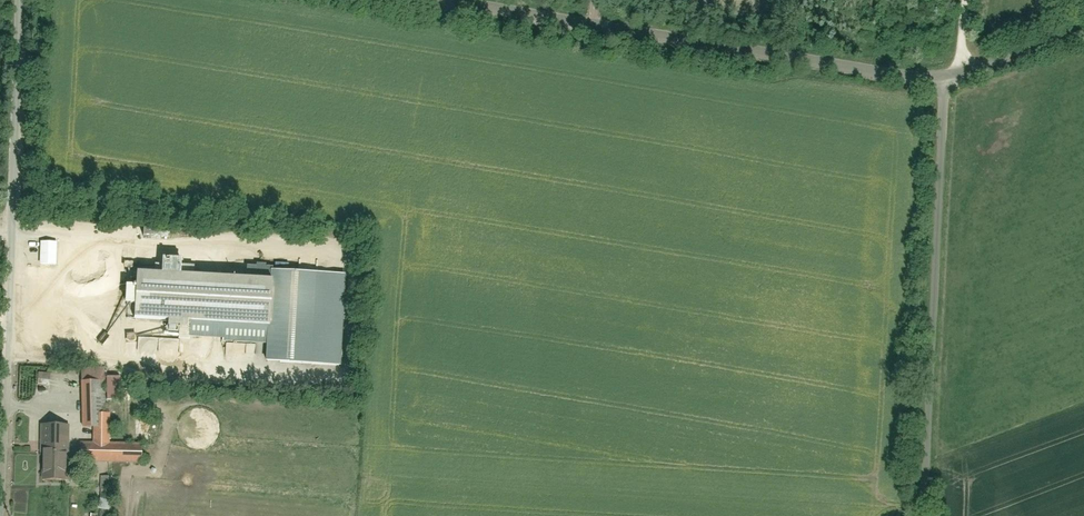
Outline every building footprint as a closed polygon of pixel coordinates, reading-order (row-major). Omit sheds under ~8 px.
[(41,243),(41,268),(59,268),(59,243),(41,243)] [(166,260),(165,276),(138,274),(136,317),(193,320),(191,341),(265,345),(264,361),(343,365),(348,275),(270,270),(269,282),(185,277),(185,262),(166,260)] [(110,400),(126,399),(125,377),(109,378),(110,400)] [(94,428),(93,442),(85,442),(84,465),(142,466),(143,444),(112,444),(112,415),(101,415),(102,384),(81,383),(81,428),(94,428)] [(40,428),(40,483),(67,482),(67,427),(40,428)]
